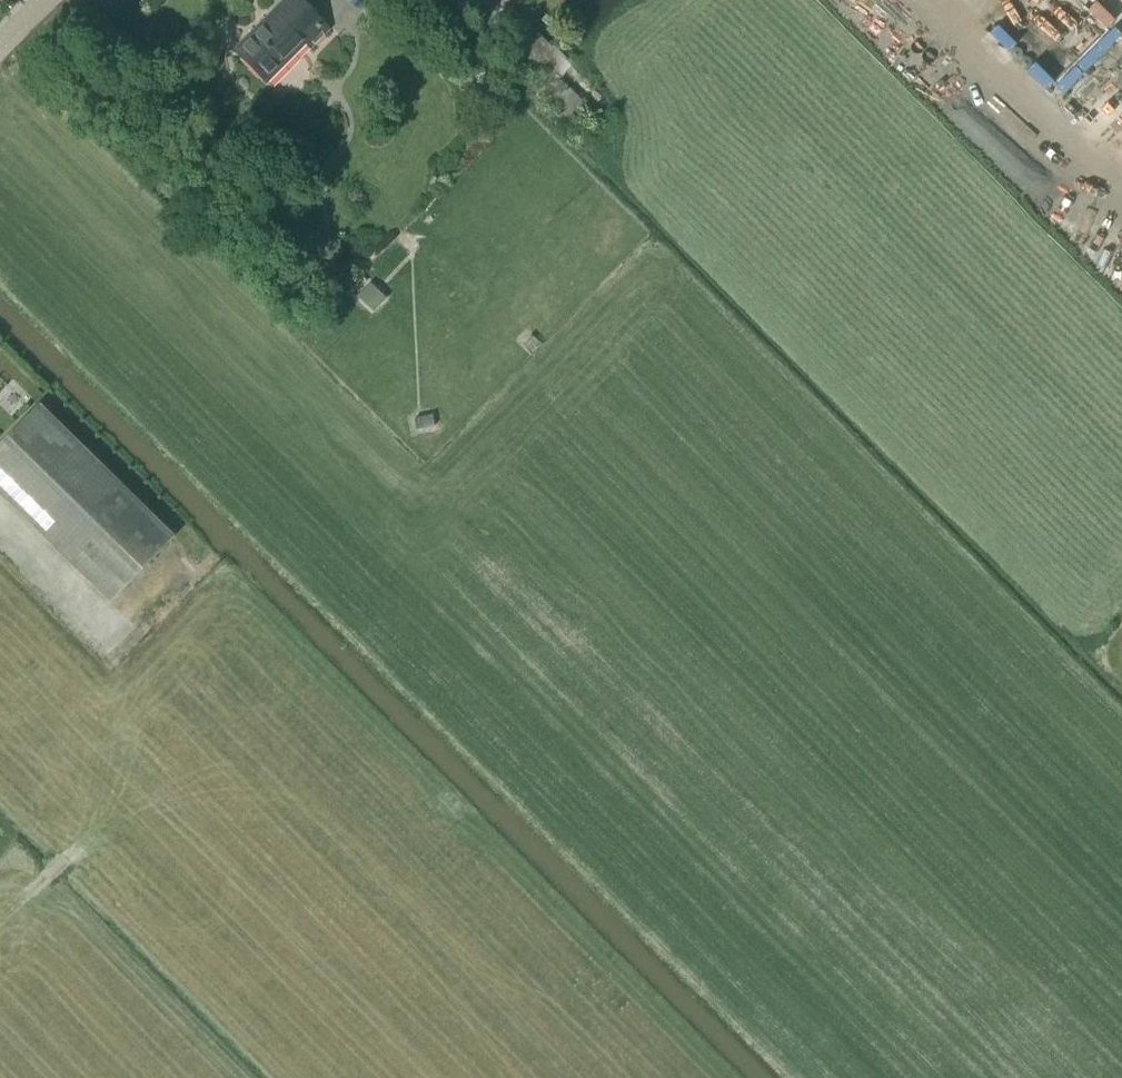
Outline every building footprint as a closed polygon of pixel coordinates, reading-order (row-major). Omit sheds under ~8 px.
[(328,31),(331,34),(332,33),(299,0),(283,0),(272,11),(276,15),(239,52),(235,48),(234,49),(275,89),(276,89),(264,77),(301,40),(310,48),(328,31)] [(491,26),(515,46),(557,83),(572,65),(530,28),(532,27),(509,6),(491,26)] [(602,247),(614,246),(613,227),(601,228),(602,247)] [(341,238),(317,239),(317,260),(341,259),(341,238)] [(385,299),(370,283),(357,296),(373,312),(385,299)] [(38,403),(0,443),(0,497),(109,603),(174,537),(38,403)] [(431,414),(413,418),(416,429),(434,426),(431,414)]
